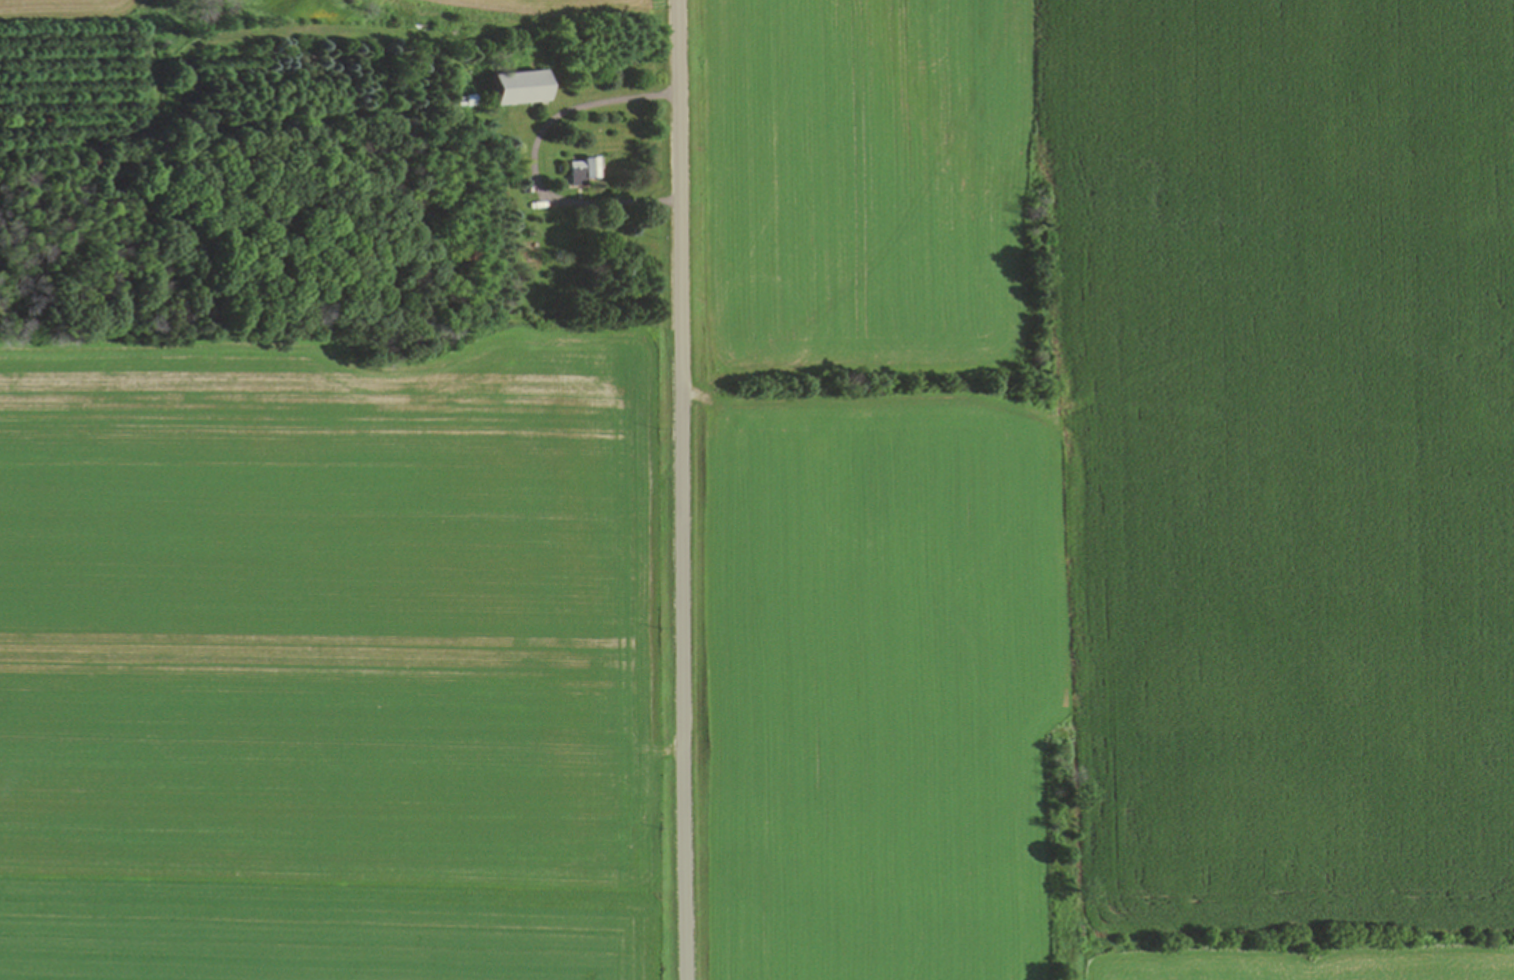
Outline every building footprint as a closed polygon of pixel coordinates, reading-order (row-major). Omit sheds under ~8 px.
[(488,76),(490,107),(542,104),(540,73),(488,76)] [(597,181),(597,161),(569,161),(569,187),(588,187),(588,181),(597,181)]
